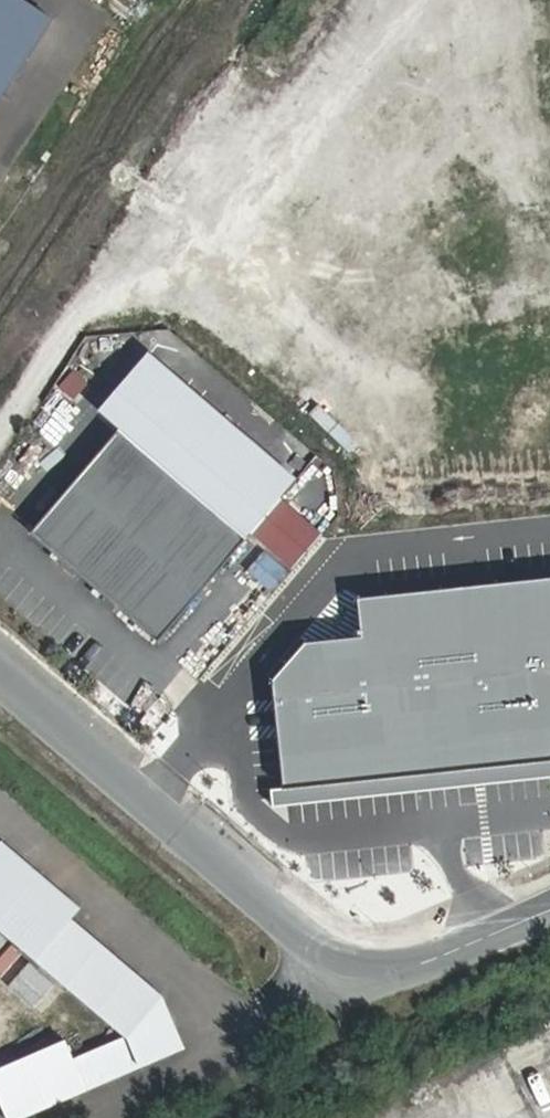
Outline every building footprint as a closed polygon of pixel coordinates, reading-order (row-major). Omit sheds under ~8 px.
[(52,20),(22,0),(0,0),(0,98),(52,20)] [(74,401),(89,383),(73,369),(57,387),(74,401)] [(120,430),(33,534),(161,641),(248,538),(120,430)] [(213,444),(185,483),(298,566),(327,526),(213,444)] [(130,1037),(141,1061),(184,1042),(165,998),(71,919),(80,909),(0,842),(0,928),(130,1037)] [(0,1068),(0,1099),(8,1117),(9,1117),(85,1086),(65,1040),(0,1068)] [(515,1079),(532,1117),(549,1117),(549,1064),(515,1079)]
